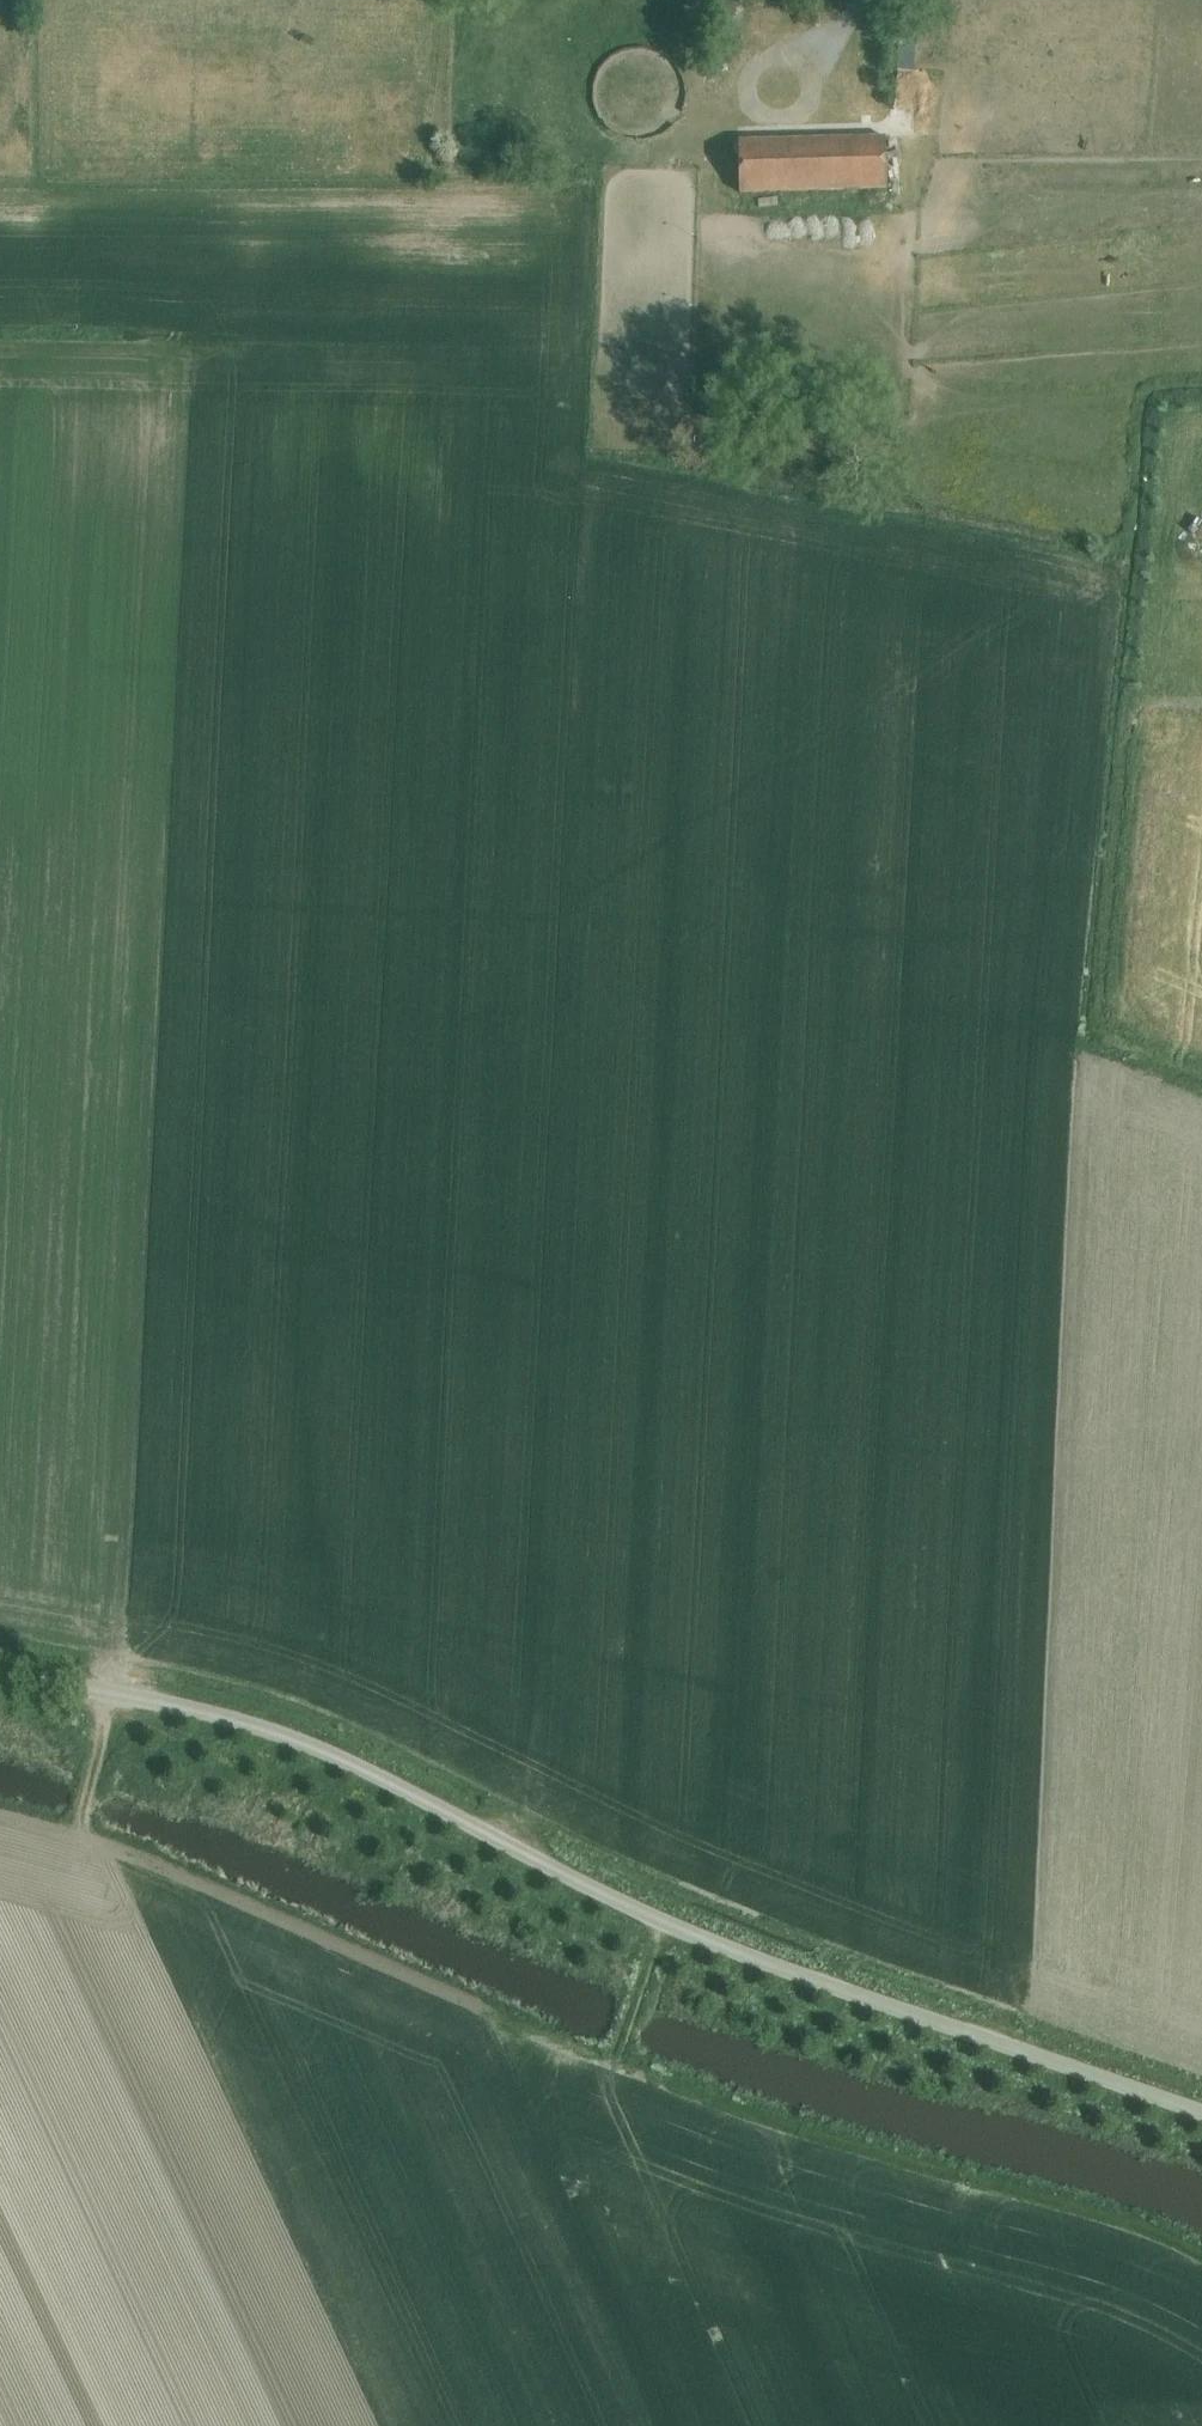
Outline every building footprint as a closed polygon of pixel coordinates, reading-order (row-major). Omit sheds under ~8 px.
[(918,72),(917,39),(900,39),(900,72),(918,72)] [(738,141),(740,193),(887,189),(885,137),(738,141)]
